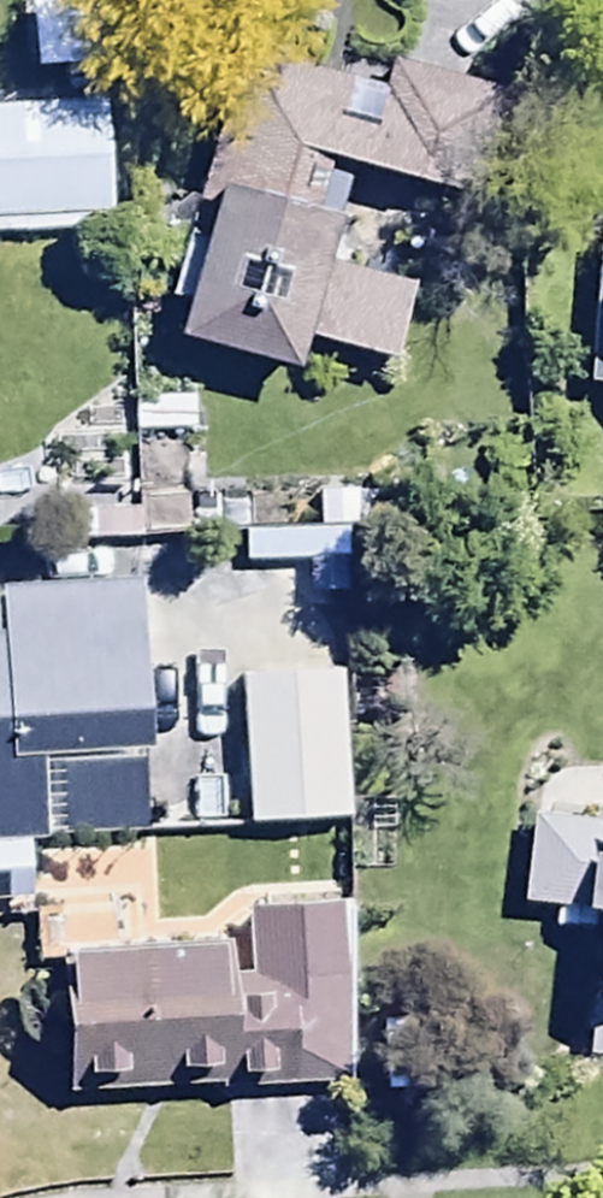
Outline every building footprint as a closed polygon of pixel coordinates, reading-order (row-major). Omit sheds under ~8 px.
[(114,16),(33,18),(35,81),(116,79),(114,16)] [(256,35),(202,209),(221,216),(188,363),(303,388),(310,359),(402,379),(418,303),(332,284),(355,182),(464,206),(494,110),(256,35)] [(115,238),(110,115),(0,119),(0,242),(115,238)] [(354,543),(246,546),(247,579),(311,577),(312,610),(356,608),(354,543)] [(30,924),(29,851),(151,848),(149,770),(159,770),(155,600),(8,604),(10,656),(0,656),(0,924),(30,924)] [(348,687),(247,690),(252,837),(353,834),(348,687)] [(537,829),(524,919),(602,930),(602,826),(594,825),(593,837),(537,829)] [(71,963),(74,1101),(353,1095),(349,920),(253,922),(254,991),(238,992),(238,959),(71,963)] [(595,1036),(590,1068),(602,1070),(602,1037),(595,1036)]
